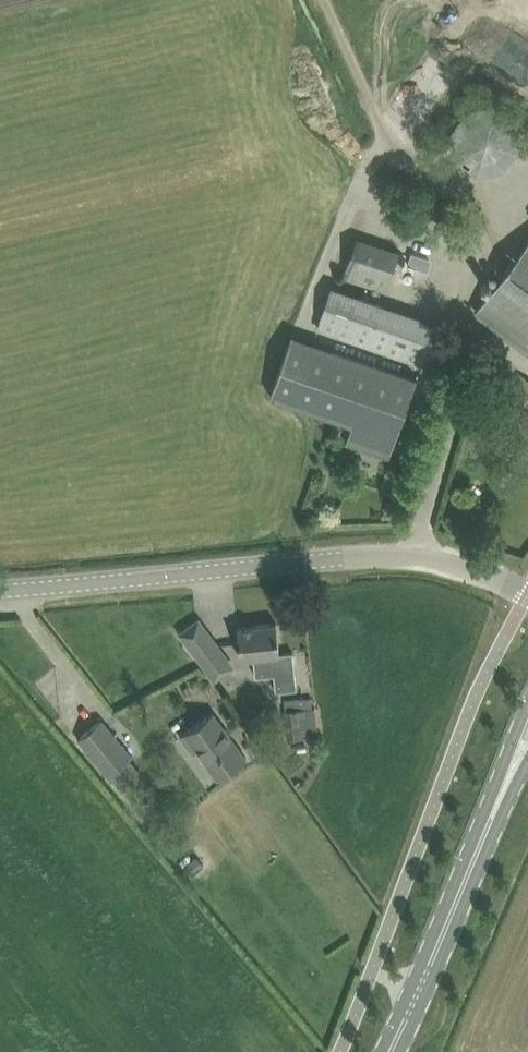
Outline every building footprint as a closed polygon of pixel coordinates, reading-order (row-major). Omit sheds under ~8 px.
[(451,127),(452,141),(455,154),(475,171),(487,170),(503,168),(511,159),(520,147),(519,134),(516,120),(507,111),(495,102),(482,104),(467,105),(458,117),(451,127)] [(341,277),(384,291),(399,248),(356,234),(341,277)] [(478,307),(527,346),(527,243),(478,307)] [(366,345),(380,301),(329,283),(314,327),(366,345)] [(432,368),(446,324),(430,318),(415,363),(432,368)] [(342,442),(385,457),(413,377),(288,333),(266,395),(348,424),(342,442)] [(508,404),(524,416),(527,411),(527,378),(520,372),(511,384),(519,390),(508,404)] [(181,632),(194,649),(208,668),(226,654),(199,618),(181,632)] [(254,657),(255,676),(273,675),(275,691),(296,690),(293,652),(280,653),(277,622),(238,626),(241,657),(254,657)] [(284,710),(287,737),(319,733),(315,707),(313,707),(312,696),(304,697),(304,696),(284,699),(285,709),(284,710)] [(198,749),(217,775),(243,755),(214,712),(180,735),(192,753),(198,749)] [(78,738),(109,775),(132,756),(102,719),(78,738)] [(244,744),(250,754),(261,746),(254,737),(244,744)] [(181,827),(165,840),(176,854),(192,840),(181,827)] [(196,855),(187,863),(194,872),(203,864),(196,855)]
